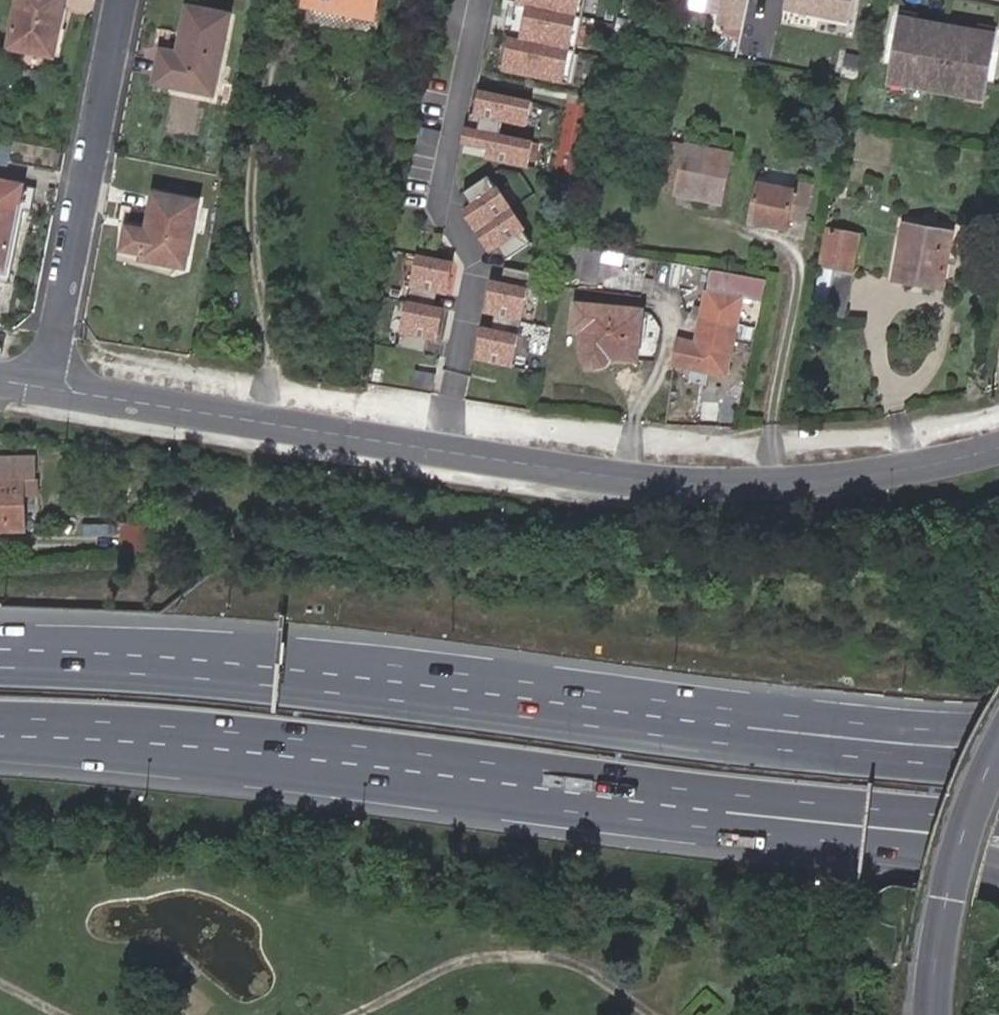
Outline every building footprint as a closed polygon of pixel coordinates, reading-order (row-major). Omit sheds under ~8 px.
[(73,0),(26,0),(16,53),(60,62),(73,0)] [(367,25),(391,30),(397,0),(312,0),(312,1),(321,3),(321,6),(369,16),(367,25)] [(506,74),(573,88),(592,0),(522,0),(506,74)] [(785,17),(849,31),(856,0),(789,0),(785,17)] [(319,15),(367,25),(369,16),(321,6),(319,15)] [(220,102),(238,22),(197,14),(187,62),(179,60),(172,92),(220,102)] [(997,33),(898,17),(886,87),(985,104),(997,33)] [(534,109),(482,97),(468,159),(529,172),(535,146),(526,144),(534,109)] [(729,156),(683,147),(673,195),(719,204),(729,156)] [(531,245),(488,179),(464,195),(472,207),(467,213),(493,252),(498,248),(507,261),(531,245)] [(757,182),(749,222),(785,228),(788,214),(804,217),(809,192),(757,182)] [(192,280),(207,210),(164,201),(156,240),(135,235),(130,259),(151,263),(149,272),(192,280)] [(23,223),(0,218),(0,295),(7,297),(23,223)] [(829,222),(820,263),(851,270),(860,229),(829,222)] [(950,292),(962,237),(904,226),(893,280),(950,292)] [(593,280),(601,248),(572,242),(565,276),(593,280)] [(457,266),(422,259),(401,353),(436,361),(457,266)] [(533,273),(500,266),(480,360),(514,367),(533,273)] [(757,304),(760,283),(710,272),(696,348),(679,345),(674,370),(726,380),(741,301),(757,304)] [(835,315),(843,280),(822,275),(814,311),(835,315)] [(635,362),(641,314),(576,306),(573,330),(585,332),(583,354),(582,355),(582,356),(582,358),(583,359),(583,360),(584,362),(584,363),(586,364),(586,366),(587,367),(589,367),(590,368),(591,369),(593,369),(594,369),(595,369),(597,369),(598,369),(600,369),(601,368),(602,368),(603,367),(604,366),(605,366),(606,365),(607,364),(608,363),(609,362),(609,361),(610,360),(610,359),(611,359),(612,358),(635,362)] [(26,488),(0,487),(0,540),(26,540),(26,488)] [(148,522),(122,522),(121,553),(148,553),(148,522)]
